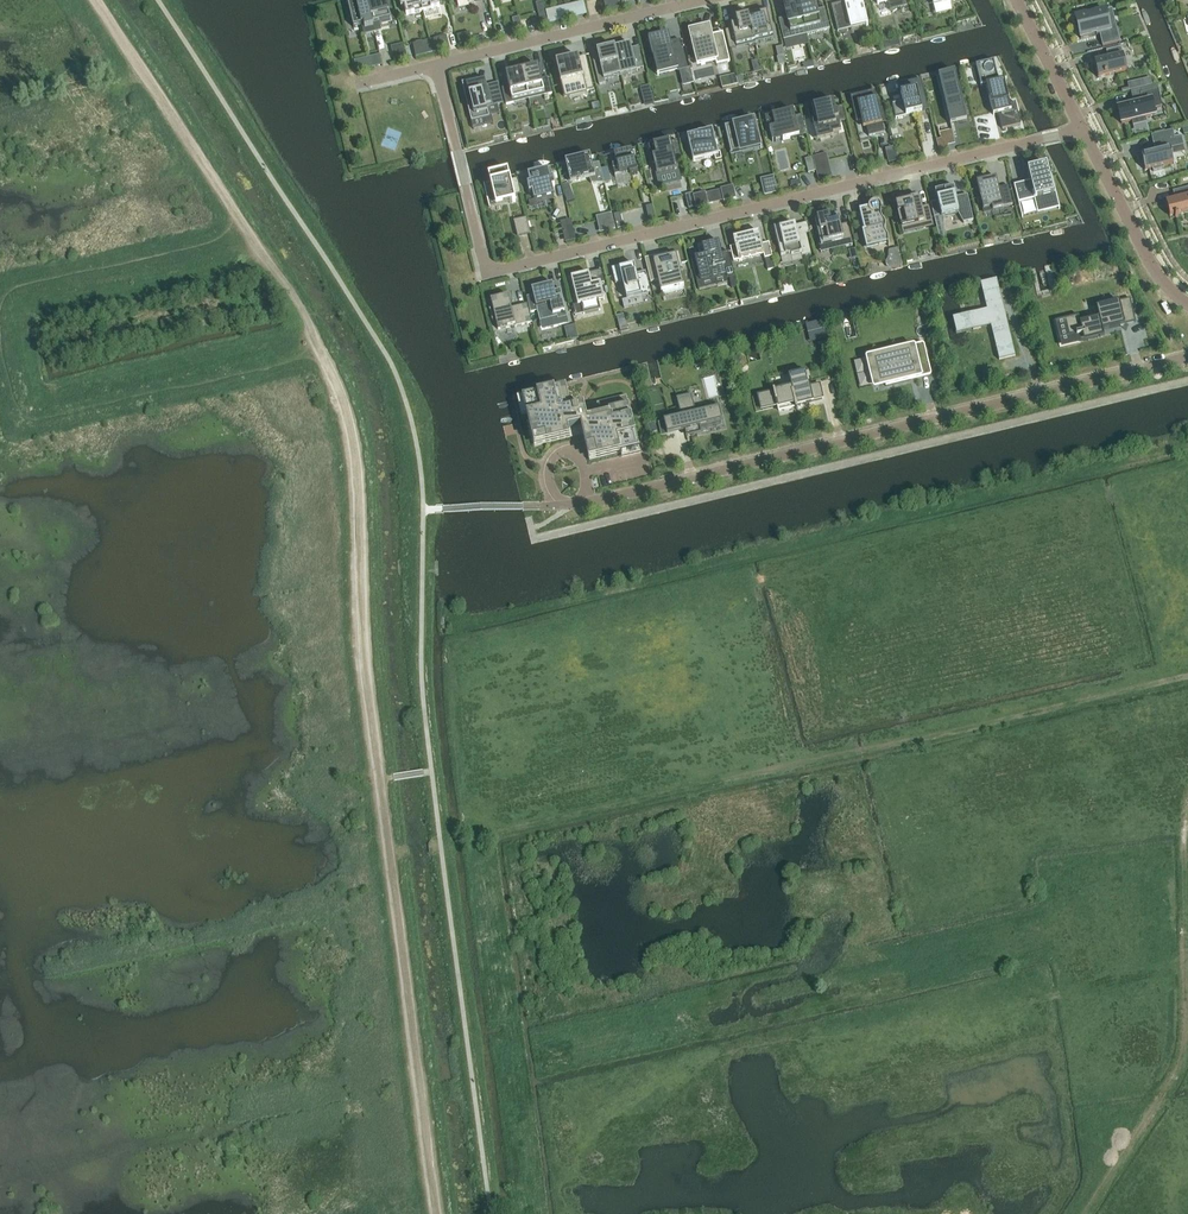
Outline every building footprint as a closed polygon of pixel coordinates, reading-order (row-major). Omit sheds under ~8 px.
[(373,24),(367,0),(351,0),(353,6),(349,7),(354,28),(364,25),(366,34),(375,32),(373,24)] [(373,24),(391,20),(386,0),(367,0),(373,24)] [(406,15),(423,11),(420,0),(399,0),(401,8),(404,7),(406,15)] [(423,11),(439,7),(438,0),(420,0),(423,11)] [(611,9),(625,4),(624,0),(608,0),(611,9)] [(799,4),(807,34),(830,29),(826,12),(817,14),(814,0),(799,4)] [(844,3),(831,6),(838,32),(839,32),(852,28),(850,22),(865,18),(866,25),(868,25),(862,0),(844,0),(844,3)] [(877,4),(888,2),(890,10),(907,6),(906,0),(876,0),(877,4)] [(779,23),(783,40),(807,34),(799,4),(784,8),(788,22),(779,23)] [(745,17),(752,45),(756,44),(755,43),(773,39),(766,9),(747,14),(748,17),(745,17)] [(544,10),(538,11),(540,21),(546,19),(544,10)] [(1120,42),(1116,23),(1109,25),(1105,10),(1076,18),(1081,39),(1100,34),(1103,46),(1120,42)] [(559,11),(547,14),(549,24),(562,21),(559,11)] [(515,31),(522,30),(519,17),(519,18),(513,20),(516,30),(515,31)] [(748,46),(752,45),(745,17),(736,19),(737,24),(731,25),(733,33),(726,35),(729,48),(748,43),(748,46)] [(708,26),(688,31),(697,66),(716,62),(716,65),(730,62),(723,32),(710,36),(708,26)] [(469,36),(457,39),(459,48),(471,45),(469,36)] [(649,40),(654,62),(658,61),(660,71),(677,67),(678,71),(688,69),(683,50),(672,53),(669,42),(668,36),(649,40)] [(435,37),(429,38),(433,51),(438,50),(435,37)] [(424,40),(427,52),(433,51),(429,38),(424,40)] [(889,40),(881,42),(882,49),(891,47),(889,40)] [(614,48),(621,76),(637,72),(636,70),(644,68),(640,54),(633,56),(630,44),(614,48)] [(782,46),(776,48),(778,57),(785,55),(782,46)] [(1094,62),(1098,78),(1127,71),(1121,47),(1106,51),(1108,59),(1094,62)] [(594,65),(598,81),(599,85),(603,84),(604,84),(605,84),(604,80),(621,76),(614,48),(597,52),(600,64),(594,65)] [(394,61),(406,59),(404,52),(393,55),(394,61)] [(556,63),(562,89),(564,97),(569,96),(594,90),(586,56),(556,63)] [(368,59),(354,62),(357,72),(371,69),(368,59)] [(994,61),(976,65),(981,86),(986,85),(993,115),(999,114),(1002,129),(1021,125),(1015,103),(1010,104),(1004,80),(999,81),(994,61)] [(522,71),(528,97),(544,94),(544,95),(552,94),(548,77),(541,79),(538,67),(522,71)] [(502,88),(506,105),(514,103),(513,101),(528,97),(522,71),(506,75),(509,87),(502,88)] [(942,89),(950,124),(967,120),(955,71),(938,75),(942,89)] [(723,88),(738,84),(736,77),(721,81),(723,88)] [(477,79),(462,83),(471,122),(489,118),(486,105),(490,104),(491,107),(503,104),(499,89),(488,92),(485,80),(478,82),(477,79)] [(901,99),(891,101),(894,115),(928,107),(921,81),(899,87),(901,99)] [(1139,81),(1127,84),(1129,91),(1141,88),(1139,81)] [(649,85),(640,88),(642,97),(652,95),(649,85)] [(1162,107),(1158,90),(1140,94),(1142,103),(1118,109),(1121,124),(1132,122),(1133,126),(1146,123),(1145,118),(1155,116),(1153,109),(1162,107)] [(856,122),(860,121),(861,129),(866,128),(869,137),(884,133),(882,123),(880,116),(884,115),(885,122),(886,122),(882,108),(878,109),(874,91),(860,94),(861,98),(851,100),(856,122)] [(815,120),(815,121),(812,122),(817,141),(833,137),(833,134),(838,133),(841,132),(839,123),(846,121),(842,107),(835,109),(834,101),(812,106),(812,108),(807,109),(810,121),(815,120)] [(793,111),(772,116),(775,128),(769,129),(773,142),(791,138),(791,139),(792,139),(792,138),(805,134),(806,136),(807,135),(802,116),(795,117),(793,111)] [(732,152),(738,150),(739,154),(762,148),(755,120),(724,127),(731,154),(732,153),(732,152)] [(687,137),(688,142),(693,162),(714,157),(716,162),(722,160),(720,153),(718,154),(715,142),(717,141),(717,140),(715,141),(712,130),(687,137)] [(1164,132),(1164,133),(1165,140),(1153,143),(1155,152),(1141,155),(1145,171),(1152,169),(1153,172),(1164,169),(1164,166),(1174,164),(1170,149),(1184,146),(1182,136),(1175,137),(1173,130),(1164,132)] [(949,149),(948,146),(946,138),(941,139),(936,140),(939,151),(949,149)] [(652,156),(656,169),(657,177),(678,171),(675,159),(674,156),(680,154),(677,141),(671,143),(671,140),(653,145),(656,156),(652,156)] [(632,150),(614,154),(617,165),(612,166),(615,178),(629,174),(630,176),(638,174),(632,150)] [(826,154),(813,158),(815,165),(828,162),(826,154)] [(590,155),(565,161),(571,184),(579,182),(578,178),(580,178),(581,181),(595,178),(590,155)] [(805,160),(808,173),(816,172),(812,158),(805,160)] [(1019,204),(1040,198),(1043,210),(1058,207),(1058,209),(1060,209),(1052,176),(1049,177),(1046,165),(1039,167),(1040,168),(1040,170),(1029,173),(1031,182),(1014,186),(1019,206),(1020,206),(1019,204)] [(607,168),(601,170),(604,184),(611,182),(607,168)] [(511,181),(510,179),(508,169),(488,174),(490,183),(494,200),(495,202),(499,201),(499,202),(502,202),(502,200),(508,199),(509,203),(516,202),(514,196),(520,194),(520,195),(521,194),(517,179),(517,180),(511,181)] [(534,200),(544,198),(554,195),(552,187),(555,186),(553,178),(550,178),(548,169),(528,174),(530,183),(527,184),(530,192),(532,192),(534,200)] [(830,169),(817,173),(819,180),(832,177),(830,169)] [(1013,204),(1008,186),(999,188),(996,178),(977,182),(983,210),(992,208),(993,211),(1003,208),(1003,207),(1013,204)] [(765,196),(777,193),(775,185),(763,187),(765,196)] [(720,190),(723,202),(736,199),(733,187),(720,190)] [(934,217),(939,240),(944,239),(944,217),(958,214),(963,224),(965,223),(965,222),(973,220),(968,195),(956,198),(954,187),(935,191),(937,202),(938,202),(941,215),(934,217)] [(1175,218),(1178,217),(1178,215),(1187,212),(1187,187),(1173,191),(1176,202),(1166,205),(1170,217),(1175,216),(1175,218)] [(696,208),(696,209),(709,206),(706,193),(693,196),(696,208)] [(689,209),(696,208),(693,196),(692,194),(685,195),(689,209)] [(929,206),(921,208),(918,197),(896,202),(896,205),(897,211),(898,211),(902,227),(914,224),(916,230),(933,226),(933,227),(934,227),(929,206)] [(885,234),(885,232),(885,231),(885,229),(886,228),(886,227),(885,225),(885,223),(884,222),(883,221),(882,220),(882,218),(881,216),(881,215),(881,213),(882,210),(881,208),(881,207),(880,206),(879,205),(879,204),(877,203),(875,203),(873,203),(872,204),(871,204),(870,206),(869,206),(869,207),(868,209),(869,212),(860,214),(866,239),(868,247),(878,244),(879,244),(888,242),(888,247),(889,246),(889,244),(888,240),(888,238),(887,236),(886,235),(885,234)] [(656,220),(652,205),(645,207),(649,221),(656,220)] [(612,213),(603,215),(607,232),(615,229),(612,213)] [(624,227),(620,213),(613,215),(617,229),(624,227)] [(852,245),(848,226),(840,228),(838,220),(837,216),(834,217),(827,219),(827,217),(826,217),(827,219),(815,221),(820,241),(818,241),(818,242),(820,242),(821,247),(832,244),(833,248),(843,245),(844,247),(852,245)] [(514,221),(517,237),(529,234),(530,234),(531,234),(527,218),(514,221)] [(570,220),(561,222),(564,233),(573,230),(570,220)] [(788,226),(774,229),(781,258),(791,255),(791,257),(801,254),(802,257),(811,254),(806,234),(798,236),(795,226),(789,228),(788,226)] [(759,233),(733,239),(735,246),(730,248),(733,262),(764,254),(765,259),(772,257),(769,243),(762,245),(759,233)] [(696,281),(697,283),(698,283),(697,281),(726,274),(727,279),(735,277),(729,252),(722,254),(719,242),(702,246),(704,256),(691,260),(694,271),(696,281)] [(902,265),(902,263),(899,249),(898,248),(897,248),(893,249),(892,250),(891,256),(889,260),(889,262),(889,264),(890,266),(892,267),(894,268),(901,266),(902,265)] [(653,261),(661,292),(684,286),(679,267),(682,266),(679,253),(662,257),(662,259),(653,261)] [(651,296),(646,272),(636,275),(634,265),(627,267),(627,265),(612,268),(615,284),(623,282),(627,299),(650,294),(651,296)] [(580,276),(571,278),(578,306),(581,305),(583,314),(600,310),(598,301),(604,299),(600,283),(592,285),(590,278),(581,280),(580,276)] [(957,334),(991,326),(999,360),(1016,356),(997,279),(981,283),(987,310),(953,318),(957,334)] [(560,289),(554,291),(553,284),(532,289),(532,290),(539,322),(557,318),(557,320),(567,318),(560,289)] [(498,330),(514,326),(515,327),(532,323),(527,304),(511,308),(508,296),(499,298),(491,300),(491,302),(493,310),(490,311),(490,310),(489,310),(492,321),(493,321),(492,320),(495,319),(498,330)] [(1079,316),(1055,322),(1061,348),(1104,338),(1103,330),(1136,322),(1130,299),(1096,307),(1099,318),(1080,323),(1079,316)] [(823,321),(809,324),(813,342),(828,339),(823,321)] [(580,323),(569,325),(571,338),(582,337),(580,323)] [(922,345),(869,358),(875,385),(885,382),(886,387),(911,380),(919,379),(918,374),(928,372),(922,345)] [(806,373),(789,377),(792,388),(774,392),(774,391),(773,391),(773,392),(758,396),(762,410),(777,407),(794,403),(795,409),(796,410),(798,410),(797,406),(823,399),(819,385),(809,387),(806,373)] [(568,429),(581,426),(589,461),(639,449),(626,396),(571,409),(566,387),(522,398),(532,439),(545,436),(547,444),(570,439),(568,429)] [(681,417),(657,423),(661,437),(685,431),(686,437),(701,434),(700,428),(723,422),(719,408),(696,414),(692,395),(676,398),(681,417)]
